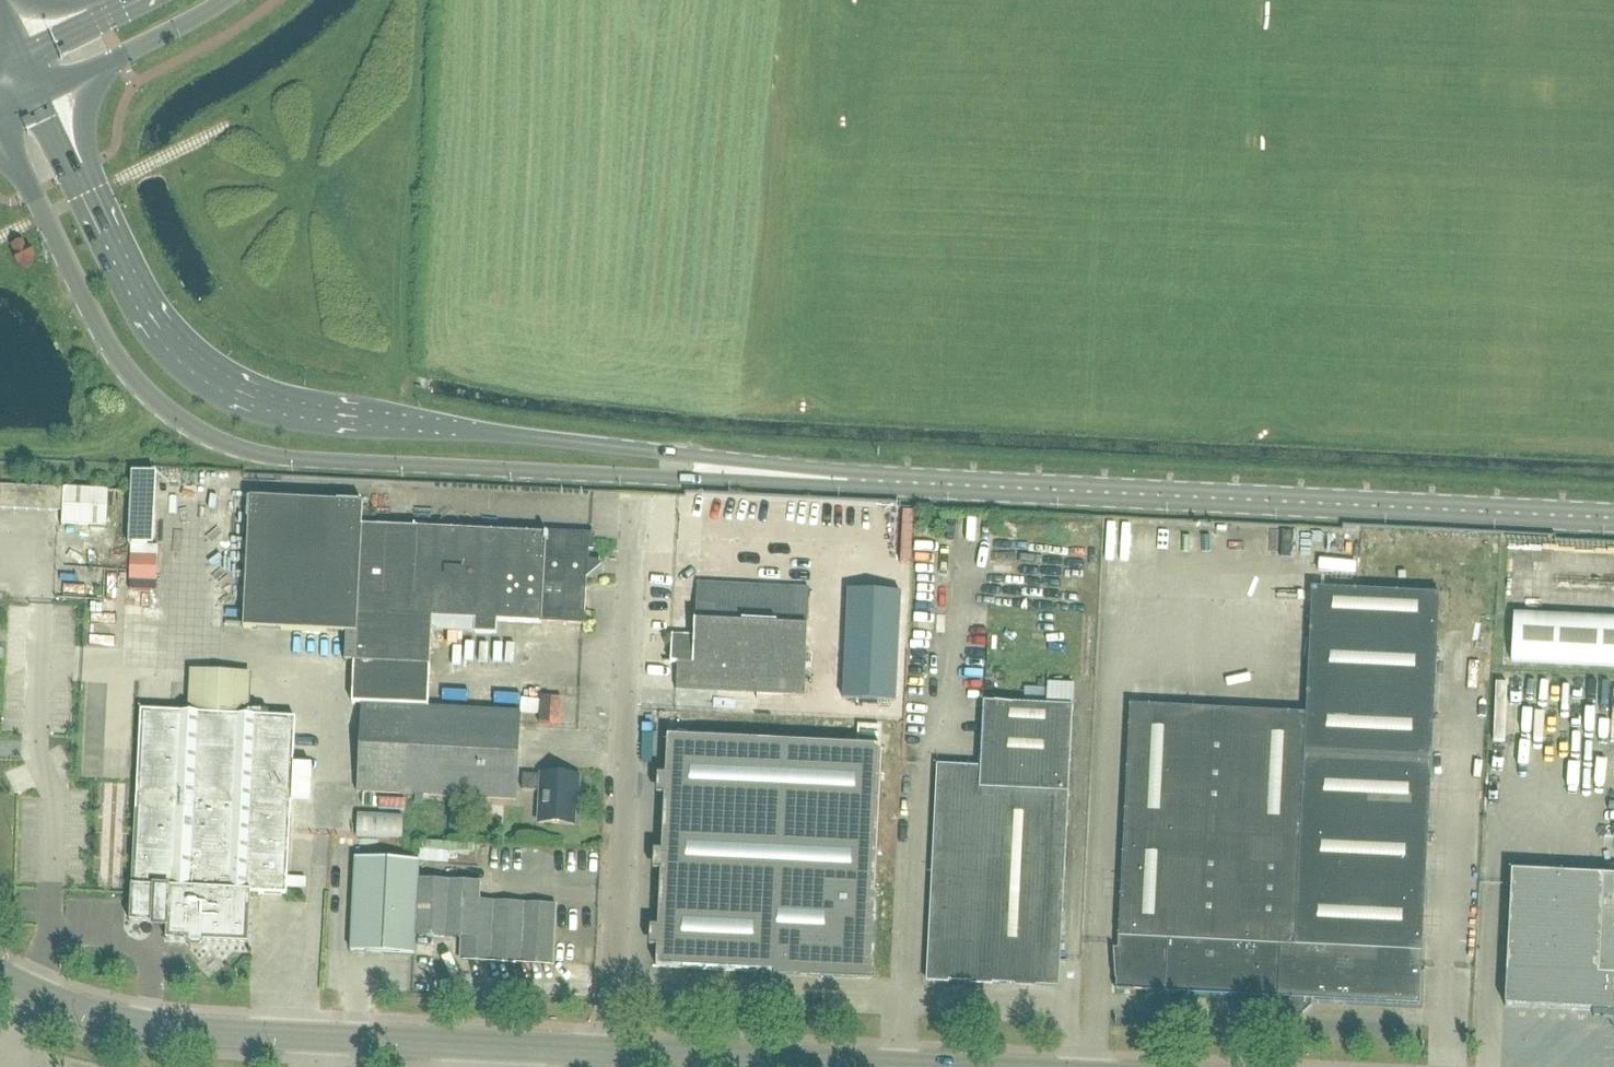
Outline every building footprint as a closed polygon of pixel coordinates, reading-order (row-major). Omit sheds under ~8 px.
[(23,244),(11,249),(14,257),(12,259),(17,270),(20,269),(23,274),(34,268),(31,262),(35,260),(30,250),(27,251),(23,244)] [(148,539),(149,460),(130,460),(129,539),(148,539)] [(64,525),(108,528),(110,492),(65,490),(0,487),(0,511),(63,514),(62,527),(64,527),(64,525)] [(357,636),(355,665),(354,704),(429,707),(433,620),(477,622),(476,636),(498,637),(498,623),(543,625),(543,624),(564,625),(564,626),(585,627),(588,562),(589,563),(590,541),(549,539),(549,537),(545,536),(545,537),(415,531),(415,530),(363,528),(364,505),(251,500),(244,630),(357,636)] [(129,549),(129,574),(157,573),(157,549),(129,549)] [(806,674),(810,591),(698,585),(695,638),(673,637),(672,663),(664,663),(664,665),(678,666),(676,691),(806,698),(807,674),(806,674)] [(849,587),(843,696),(896,699),(901,590),(849,587)] [(1130,707),(1120,895),(1116,991),(1278,999),(1277,1004),(1279,1004),(1284,1010),(1298,1011),(1304,1006),(1305,1006),(1306,1000),(1419,1006),(1440,596),(1311,589),(1306,715),(1130,707)] [(1512,629),(1515,662),(1557,658),(1553,618),(1532,620),(1531,611),(1519,612),(1521,628),(1512,629)] [(141,712),(132,889),(130,925),(168,927),(167,942),(188,943),(188,947),(192,951),(202,952),(206,947),(206,945),(249,947),(251,894),(269,895),(288,897),(297,720),(248,718),(250,674),(193,671),(190,715),(141,712)] [(1064,895),(1074,709),(1075,685),(1047,683),(1047,689),(1026,688),(1025,706),(984,704),(981,769),(937,767),(931,895),(927,983),(1060,989),(1064,895)] [(542,713),(542,699),(525,699),(525,712),(542,713)] [(521,714),(412,709),(362,706),(358,794),(407,797),(517,802),(521,714)] [(668,740),(660,895),(656,967),(653,967),(653,968),(822,977),(821,981),(823,981),(823,977),(870,979),(882,750),(885,751),(885,749),(664,738),(664,739),(668,740)] [(541,793),(540,825),(575,826),(576,798),(578,798),(579,778),(542,777),(523,777),(522,792),(541,793)] [(358,815),(357,838),(404,839),(405,817),(358,815)] [(415,956),(415,938),(418,881),(419,862),(356,859),(351,953),(415,956)] [(1511,873),(1505,1008),(1592,1013),(1592,1015),(1613,1017),(1613,878),(1511,873)] [(481,884),(418,881),(415,938),(461,941),(460,959),(477,960),(477,959),(554,963),(555,943),(550,942),(551,927),(556,927),(557,906),(480,902),(481,884)]
